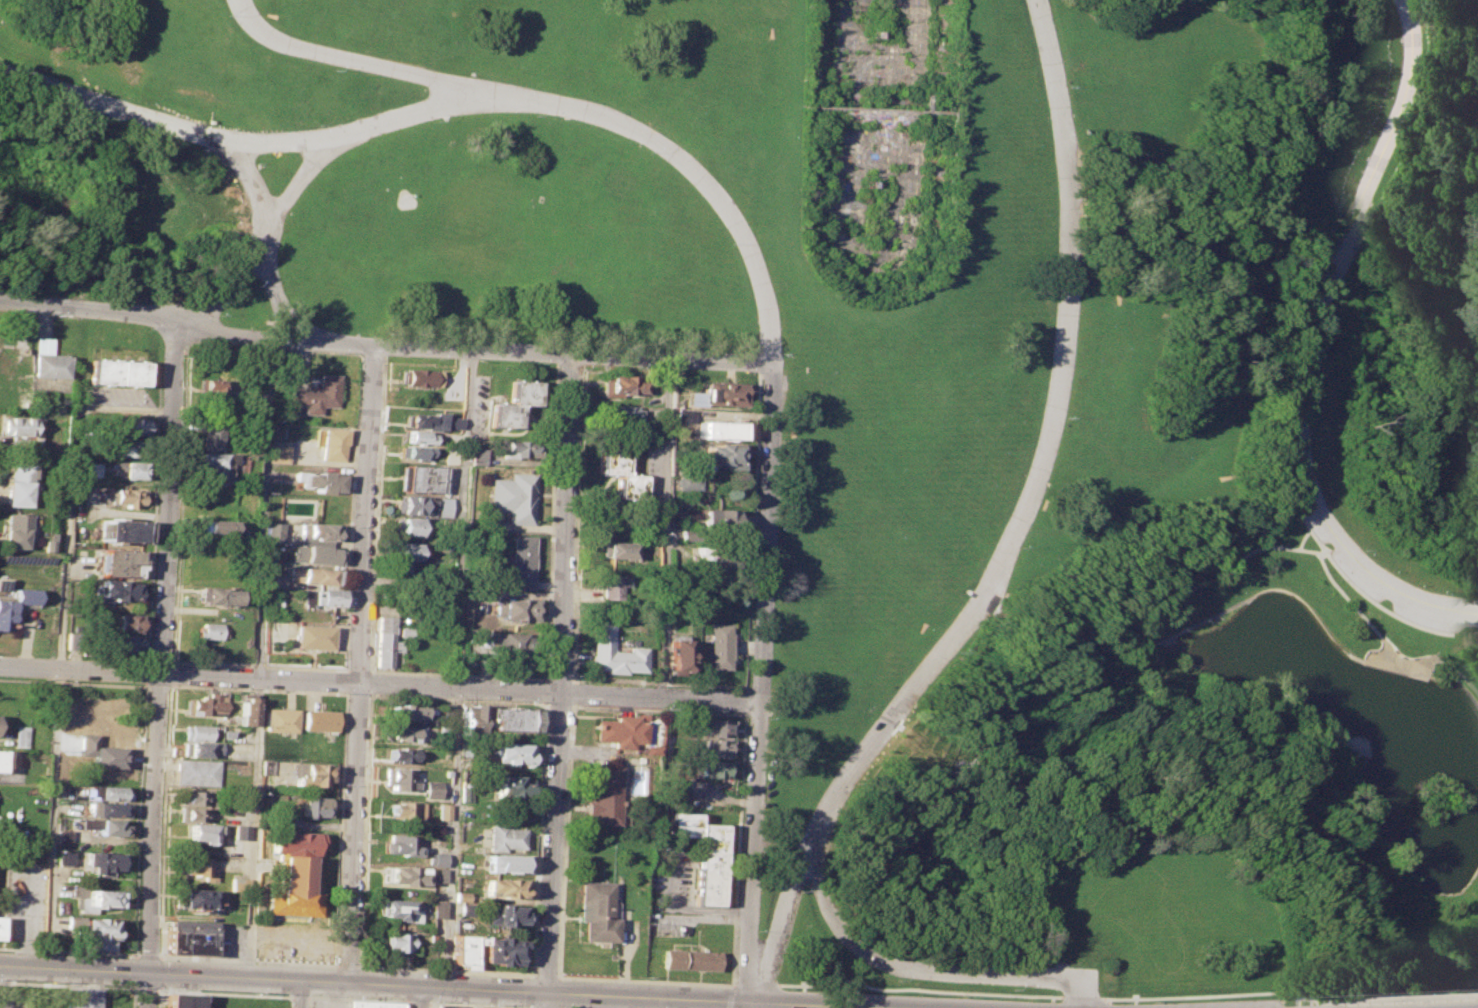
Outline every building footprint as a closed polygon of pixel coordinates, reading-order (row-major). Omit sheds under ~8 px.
[(48,354),(49,338),(33,337),(33,353),(48,354)] [(30,353),(64,354),(64,375),(30,375),(30,353)] [(89,358),(144,361),(142,385),(88,382),(89,358)] [(411,367),(441,369),(440,387),(410,385),(411,367)] [(293,387),(318,388),(319,373),(339,374),(338,406),(323,406),(322,414),(306,413),(306,406),(292,405),(293,387)] [(603,374),(636,375),(636,380),(652,381),(652,393),(622,392),(622,396),(602,396),(603,374)] [(198,378),(220,379),(219,395),(197,394),(198,378)] [(510,380),(538,381),(537,403),(520,403),(520,427),(492,426),(493,402),(510,402),(510,380)] [(688,391),(702,392),(703,380),(744,382),(743,405),(687,402),(688,391)] [(605,404),(637,405),(637,422),(604,421),(605,404)] [(675,408),(692,409),(691,421),(675,421),(675,408)] [(405,413),(436,414),(436,420),(441,420),(440,429),(404,427),(405,413)] [(34,436),(0,434),(0,416),(35,418),(34,436)] [(114,417),(148,418),(147,435),(113,433),(114,417)] [(464,417),(450,417),(449,428),(464,428),(464,417)] [(694,420),(741,422),(741,439),(693,438),(694,420)] [(201,422),(222,423),(221,449),(200,448),(201,422)] [(317,427),(348,429),(346,460),(323,459),(324,444),(316,444),(317,427)] [(408,429),(436,431),(435,444),(407,442),(408,429)] [(114,439),(145,441),(144,457),(113,455),(114,439)] [(508,440),(535,441),(535,458),(503,457),(503,449),(507,449),(508,440)] [(704,445),(713,445),(713,442),(739,443),(738,469),(719,469),(720,463),(703,462),(704,445)] [(273,444),(292,445),(291,462),(272,461),(273,444)] [(407,444),(435,446),(434,459),(406,457),(407,444)] [(473,447),(486,448),(486,465),(472,465),(473,447)] [(599,449),(627,450),(626,474),(645,475),(644,499),(616,499),(617,473),(598,473),(599,449)] [(201,451),(236,452),(236,468),(206,466),(207,462),(200,462),(201,451)] [(113,461),(145,462),(144,479),(120,477),(120,473),(112,473),(113,461)] [(4,463),(24,463),(23,505),(0,505),(1,479),(3,479),(4,463)] [(98,476),(98,464),(86,463),(86,475),(98,476)] [(400,464),(449,466),(448,493),(399,491),(400,464)] [(205,468),(231,469),(230,484),(204,483),(205,468)] [(300,471),(345,472),(344,491),(319,490),(319,486),(305,486),(305,479),(300,479),(300,471)] [(492,478),(510,479),(511,472),(536,473),(534,523),(509,522),(509,510),(491,509),(492,478)] [(701,475),(680,474),(679,490),(700,490),(701,475)] [(112,487),(140,489),(140,504),(131,503),(131,508),(122,507),(122,503),(103,502),(104,491),(112,491),(112,487)] [(399,495),(431,496),(430,513),(399,513),(399,495)] [(455,517),(455,497),(441,497),(441,516),(455,517)] [(699,507),(734,509),(734,527),(699,526),(699,507)] [(19,548),(0,547),(0,526),(1,513),(24,514),(23,531),(20,531),(19,548)] [(398,517),(430,518),(429,535),(397,534),(398,517)] [(201,518),(239,519),(239,533),(201,532),(201,518)] [(101,519),(143,521),(142,542),(100,540),(101,519)] [(271,522),(287,522),(286,543),(270,542),(271,522)] [(303,523),(338,524),(337,540),(303,538),(303,523)] [(681,528),(693,529),(692,539),(681,539),(681,528)] [(510,534),(535,535),(533,589),(509,588),(510,534)] [(598,542),(631,543),(631,558),(598,556),(598,542)] [(398,543),(431,544),(431,560),(397,559),(398,543)] [(296,544),(337,546),(337,563),(295,561),(296,544)] [(94,553),(100,553),(100,548),(138,550),(137,564),(94,562),(94,553)] [(700,552),(731,553),(730,569),(699,568),(700,552)] [(94,571),(94,562),(137,564),(137,577),(99,576),(99,571),(94,571)] [(293,565),(336,568),(335,585),(292,582),(293,565)] [(269,574),(287,575),(287,590),(268,589),(269,574)] [(598,574),(620,575),(619,599),(598,599),(598,574)] [(99,580),(138,581),(137,601),(109,600),(109,595),(98,595),(99,580)] [(9,630),(0,630),(0,596),(9,596),(10,587),(33,588),(32,605),(10,604),(9,630)] [(198,587),(237,588),(237,605),(197,604),(198,587)] [(306,589),(346,591),(345,606),(305,604),(306,589)] [(493,598),(536,599),(536,621),(492,619),(493,598)] [(109,613),(140,615),(140,632),(113,631),(114,625),(108,625),(109,613)] [(377,615),(395,616),(394,640),(400,640),(399,652),(394,651),(393,668),(375,667),(377,615)] [(590,620),(610,621),(608,650),(624,651),(625,645),(641,647),(640,673),(587,669),(590,620)] [(195,627),(200,627),(200,622),(219,623),(219,639),(194,638),(195,627)] [(706,622),(728,623),(726,668),(704,667),(706,622)] [(297,624),(333,625),(333,649),(296,647),(297,624)] [(400,625),(417,626),(417,637),(400,636),(400,625)] [(488,632),(527,632),(526,654),(487,653),(488,632)] [(113,634),(140,635),(139,652),(112,651),(113,634)] [(666,638),(682,639),(681,674),(665,673),(666,638)] [(184,697),(198,698),(198,694),(207,695),(207,691),(217,692),(217,695),(224,696),(223,715),(184,713),(184,697)] [(243,696),(254,696),(253,726),(237,725),(238,700),(243,700),(243,696)] [(443,702),(452,703),(452,717),(442,716),(443,702)] [(390,704),(425,706),(424,717),(415,717),(415,720),(394,720),(394,716),(389,716),(390,704)] [(462,704),(482,705),(481,730),(461,729),(462,704)] [(265,707),(295,709),(294,732),(264,730),(265,707)] [(489,707),(532,709),(531,732),(488,730),(489,707)] [(303,709),(336,710),(335,731),(302,729),(303,709)] [(592,718),(612,719),(612,715),(634,716),(633,721),(642,721),(642,745),(613,744),(613,740),(591,739),(592,718)] [(700,717),(729,719),(728,736),(699,735),(700,717)] [(183,723),(213,724),(212,740),(182,738),(183,723)] [(16,725),(29,726),(28,747),(15,746),(16,725)] [(437,732),(438,725),(451,726),(451,733),(437,732)] [(382,726),(417,728),(416,741),(385,740),(385,736),(382,735),(382,726)] [(223,730),(232,730),(231,739),(222,738),(223,730)] [(699,738),(729,739),(728,757),(698,755),(699,738)] [(181,741),(219,743),(219,752),(208,752),(208,757),(181,755),(181,741)] [(496,743),(532,744),(531,760),(526,765),(523,762),(514,762),(514,766),(505,765),(505,762),(495,762),(496,743)] [(387,748),(414,749),(413,762),(387,761),(387,748)] [(176,758),(217,760),(216,786),(175,784),(176,758)] [(697,759),(728,761),(727,777),(696,776),(697,759)] [(290,763),(329,764),(328,781),(322,781),(322,786),(292,785),(293,777),(289,777),(290,763)] [(585,763),(619,764),(616,824),(586,823),(586,814),(582,814),(583,799),(587,799),(588,783),(584,783),(585,763)] [(385,768),(412,768),(412,781),(416,781),(415,789),(390,788),(390,782),(384,782),(385,768)] [(497,775),(517,775),(517,779),(530,779),(529,799),(504,798),(505,794),(494,794),(494,780),(485,780),(485,770),(497,770),(497,775)] [(423,780),(440,780),(439,797),(423,796),(423,780)] [(91,784),(130,786),(129,801),(94,799),(94,795),(90,795),(91,784)] [(459,785),(469,786),(469,801),(459,801),(459,785)] [(181,790),(210,791),(209,805),(180,803),(181,790)] [(300,796),(326,797),(325,816),(299,815),(300,796)] [(90,801),(128,803),(127,816),(89,814),(90,801)] [(389,801),(422,802),(422,820),(389,819),(389,801)] [(436,819),(437,803),(447,804),(446,819),(436,819)] [(179,806),(208,807),(207,820),(179,819),(179,806)] [(670,811),(698,812),(698,822),(724,823),(721,904),(696,903),(699,836),(670,835),(670,811)] [(84,819),(127,821),(127,835),(100,834),(100,828),(83,827),(84,819)] [(459,820),(468,821),(468,828),(459,827),(459,820)] [(488,822),(505,823),(505,828),(523,829),(523,847),(503,847),(503,852),(487,851),(488,822)] [(189,823),(215,824),(215,832),(223,832),(222,844),(202,843),(202,839),(188,838),(189,823)] [(234,824),(248,824),(248,838),(233,838),(234,824)] [(269,830),(319,834),(318,848),(313,848),(313,854),(268,851),(269,830)] [(382,840),(388,840),(388,833),(410,834),(410,838),(418,838),(418,855),(399,854),(399,851),(382,850),(382,840)] [(57,848),(72,849),(71,865),(56,864),(57,848)] [(85,851),(125,853),(124,869),(111,868),(111,876),(92,875),(93,864),(85,864),(85,851)] [(427,852),(445,853),(445,865),(426,864),(427,852)] [(486,854),(529,855),(529,871),(486,870),(486,854)] [(186,858),(216,860),(215,881),(203,880),(203,875),(185,874),(186,858)] [(383,865),(425,868),(424,884),(382,881),(383,865)] [(431,868),(446,868),(445,882),(430,882),(431,868)] [(230,877),(246,878),(246,890),(229,890),(230,877)] [(485,877),(526,879),(526,896),(484,894),(485,877)] [(580,880),(612,882),(610,917),(618,917),(617,941),(582,939),(583,919),(578,919),(580,880)] [(174,888),(222,890),(221,908),(202,907),(199,910),(191,910),(188,906),(174,906),(174,888)] [(84,889),(119,891),(118,906),(84,904),(84,889)] [(455,891),(468,891),(468,901),(454,900),(455,891)] [(378,900),(419,901),(419,911),(409,910),(409,916),(401,916),(401,919),(391,919),(392,915),(378,914),(378,900)] [(433,901),(445,901),(444,916),(432,916),(433,901)] [(460,903),(473,904),(473,916),(460,915),(460,903)] [(486,903),(520,905),(519,922),(509,922),(509,926),(497,926),(494,923),(485,923),(486,903)] [(81,917),(113,918),(111,950),(79,948),(81,917)] [(166,919),(164,952),(210,954),(211,921),(166,919)] [(383,934),(391,934),(391,930),(410,931),(410,951),(391,951),(391,947),(383,947),(383,934)] [(453,934),(472,935),(471,964),(452,963),(453,934)] [(482,935),(505,937),(505,940),(521,941),(520,960),(506,959),(505,965),(493,965),(494,954),(482,953),(482,935)] [(664,949),(720,951),(719,969),(664,967),(664,949)] [(198,994),(197,1007),(164,1007),(165,992),(198,994)]
